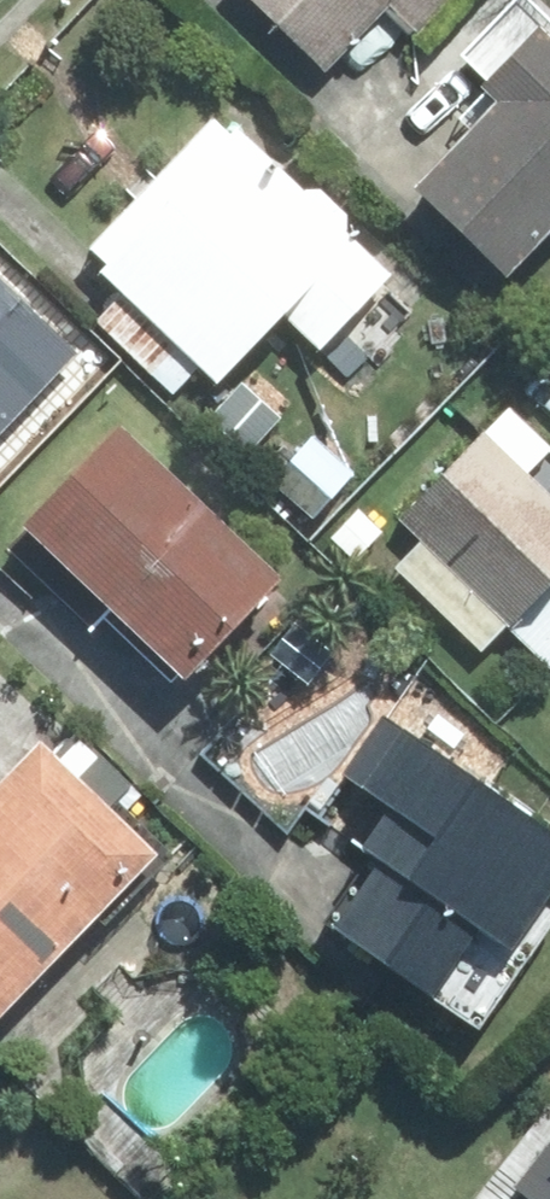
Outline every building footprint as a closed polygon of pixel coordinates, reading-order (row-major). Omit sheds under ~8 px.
[(295,39),(333,0),(255,0),(295,39)] [(509,0),(467,0),(437,33),(457,51),(375,139),(461,218),(549,121),(549,38),(509,0)] [(342,217),(187,76),(53,223),(166,326),(211,276),(253,314),(342,217)] [(47,312),(0,268),(0,363),(47,312)] [(70,386),(0,457),(0,530),(128,654),(234,545),(70,386)] [(447,387),(361,482),(504,611),(549,561),(549,517),(540,509),(549,498),(549,479),(447,387)] [(545,830),(335,665),(280,735),(357,795),(288,882),(421,986),(545,830)] [(104,824),(0,731),(0,939),(104,824)] [(495,1099),(549,1142),(549,1029),(495,1099)]
